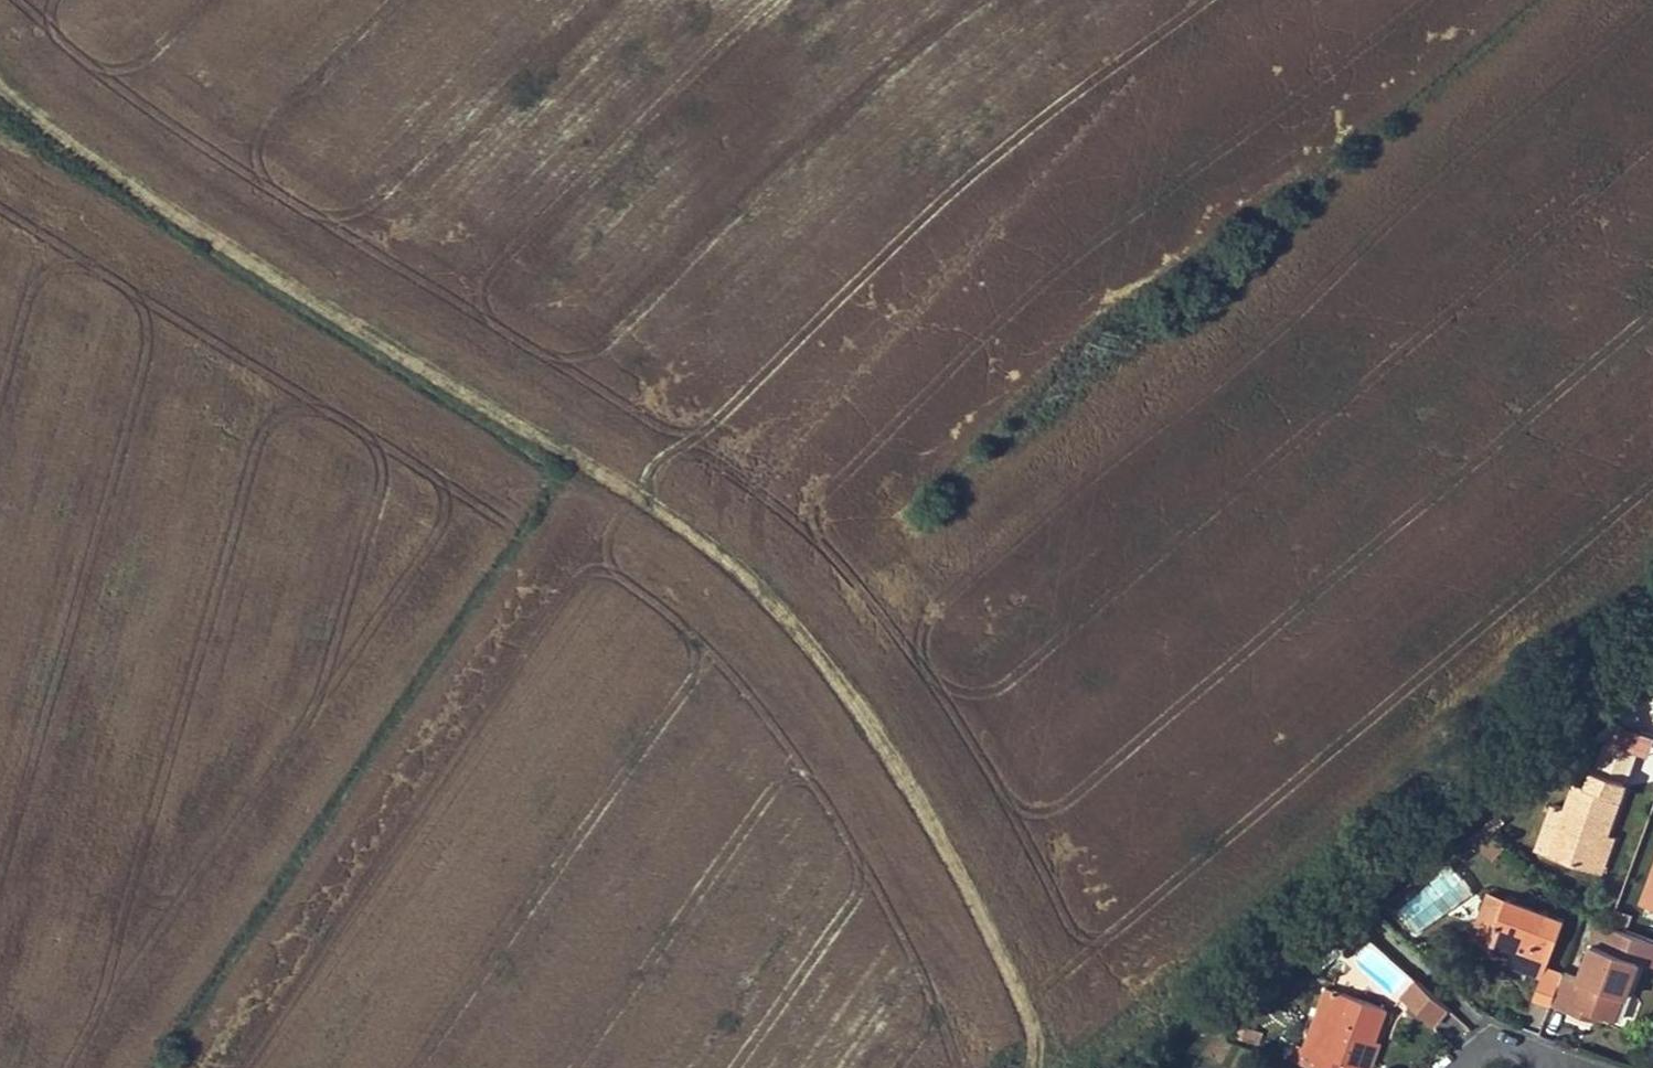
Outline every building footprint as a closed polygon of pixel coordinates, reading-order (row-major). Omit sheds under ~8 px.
[(1604,740),(1632,750),(1640,730),(1617,722),(1596,738),(1604,740)] [(1535,849),(1593,870),(1605,834),(1635,751),(1632,750),(1604,740),(1594,768),(1591,767),(1585,784),(1574,780),(1565,807),(1552,803),(1535,849)] [(1499,814),(1484,826),(1489,830),(1493,834),(1506,820),(1499,814)] [(1489,830),(1484,826),(1470,836),(1478,843),(1489,830)] [(1593,870),(1600,873),(1612,836),(1605,834),(1593,870)] [(1641,902),(1652,907),(1652,869),(1641,902)] [(1471,940),(1487,945),(1505,898),(1489,893),(1471,940)] [(1549,913),(1505,898),(1487,945),(1487,947),(1509,956),(1530,964),(1545,969),(1534,997),(1551,1003),(1563,971),(1548,966),(1564,919),(1549,913)] [(1345,947),(1364,933),(1356,925),(1338,939),(1345,947)] [(1598,1013),(1615,1020),(1627,988),(1638,959),(1592,942),(1579,977),(1563,971),(1551,1003),(1567,1010),(1570,1003),(1598,1013)] [(1447,1008),(1416,980),(1402,996),(1433,1023),(1447,1008)] [(1358,1065),(1363,1067),(1375,1039),(1386,1008),(1326,985),(1304,1045),(1299,1043),(1292,1059),(1316,1067),(1357,1067),(1358,1065)] [(1635,991),(1627,988),(1615,1020),(1623,1023),(1635,991)] [(1596,1020),(1598,1013),(1570,1003),(1567,1010),(1596,1020)] [(1375,1039),(1363,1067),(1366,1067),(1370,1067),(1380,1041),(1375,1039)]
